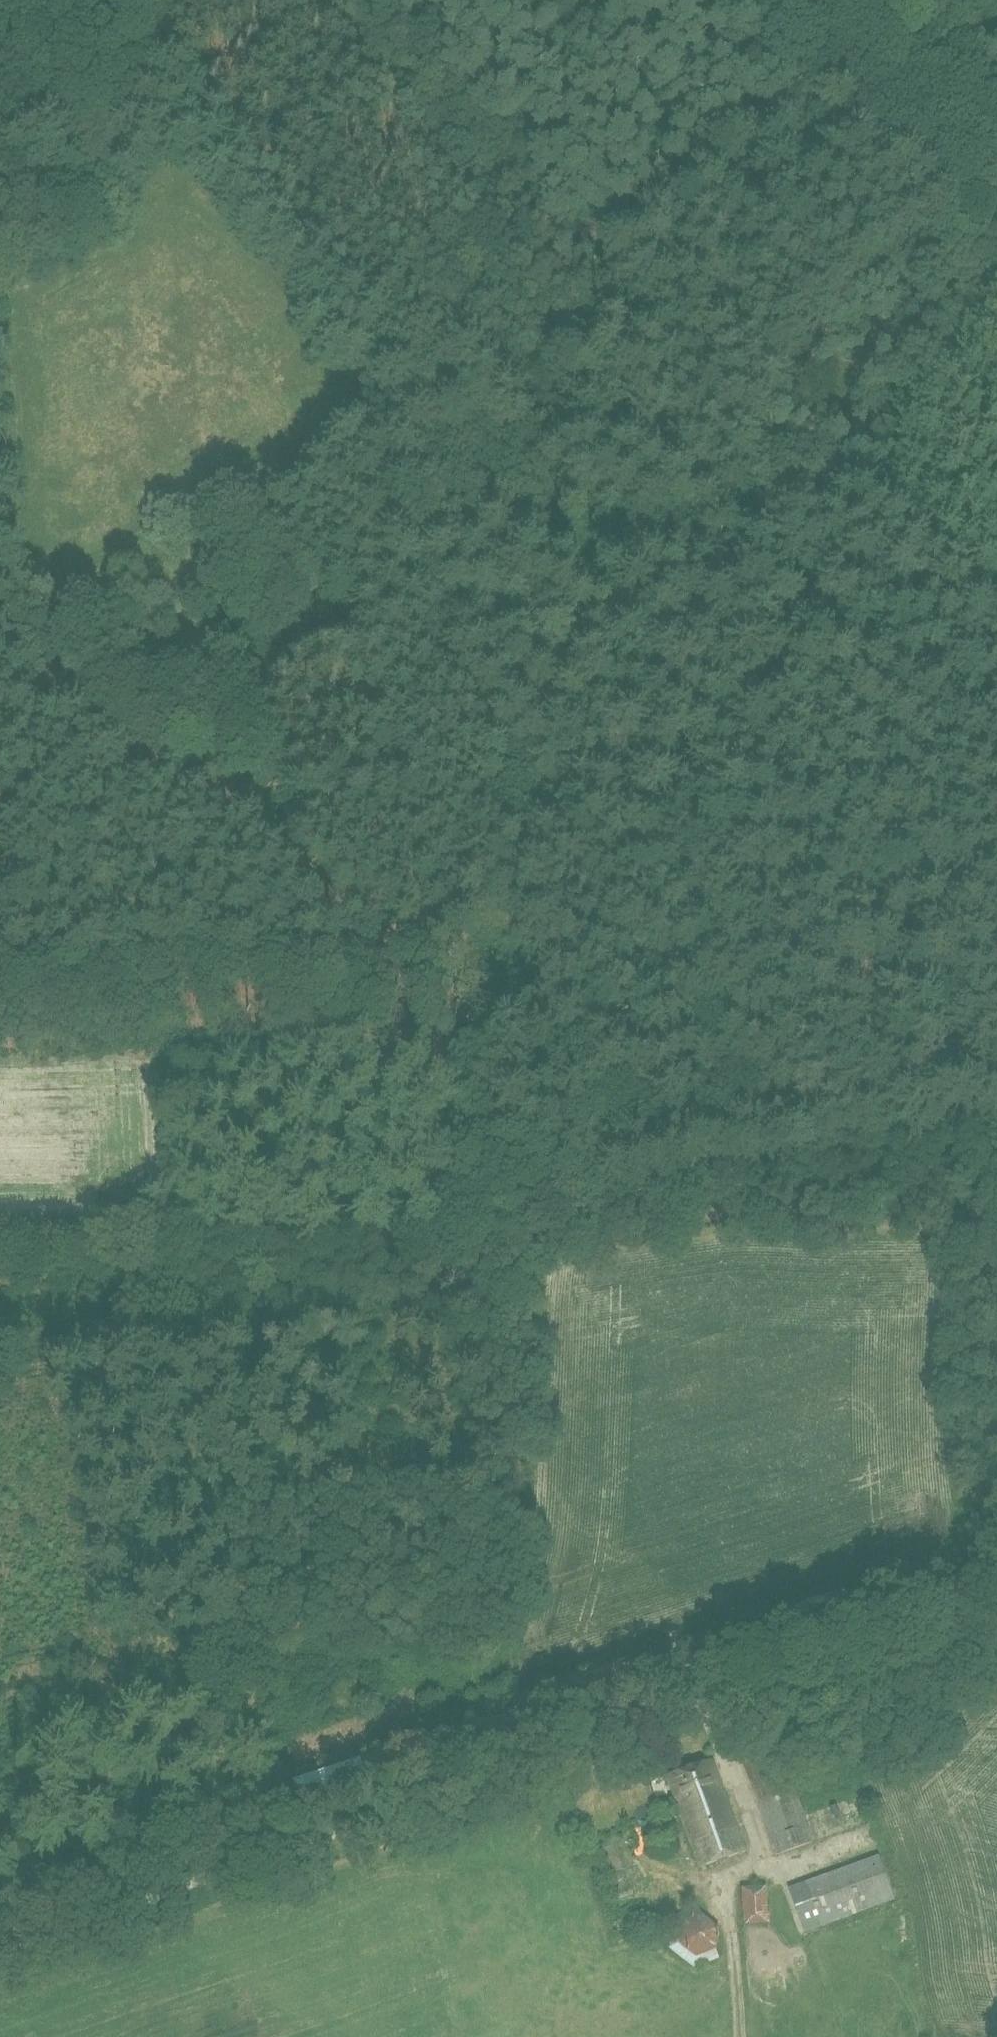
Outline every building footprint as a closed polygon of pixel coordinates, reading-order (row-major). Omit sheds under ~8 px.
[(738,1750),(776,1854),(813,1841),(775,1737),(738,1750)] [(745,1851),(712,1759),(668,1775),(700,1866),(745,1851)] [(878,1856),(788,1890),(804,1932),(894,1899),(878,1856)] [(741,1888),(744,1925),(769,1922),(766,1885),(741,1888)] [(684,1954),(711,1952),(708,1907),(670,1909),(672,1938),(683,1937),(684,1954)]
